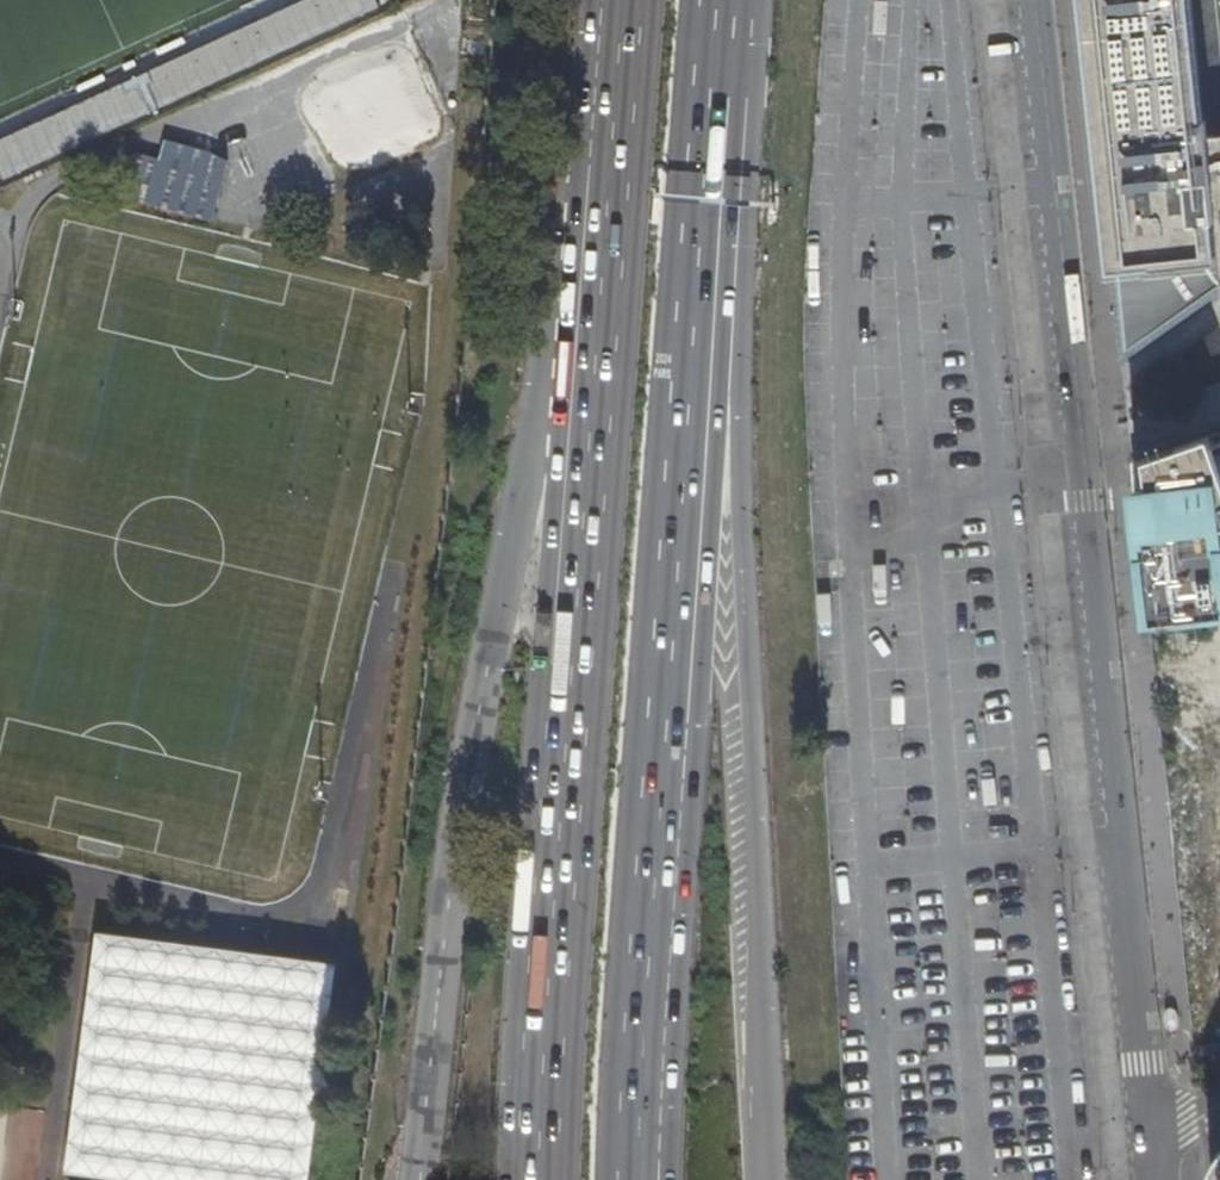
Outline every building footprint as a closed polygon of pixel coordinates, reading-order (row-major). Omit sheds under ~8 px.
[(330,0),(257,0),(0,118),(0,151),(330,0)] [(1117,282),(1125,281),(1129,318),(1143,324),(1158,330),(1219,286),(1219,0),(1088,0),(1117,282)] [(215,217),(227,152),(159,139),(156,155),(133,151),(124,199),(215,217)] [(1153,624),(1219,617),(1219,444),(1218,445),(1215,437),(1151,460),(1154,490),(1139,492),(1153,624)] [(57,1172),(127,1179),(301,1179),(326,957),(90,931),(83,986),(77,985),(57,1172)]
